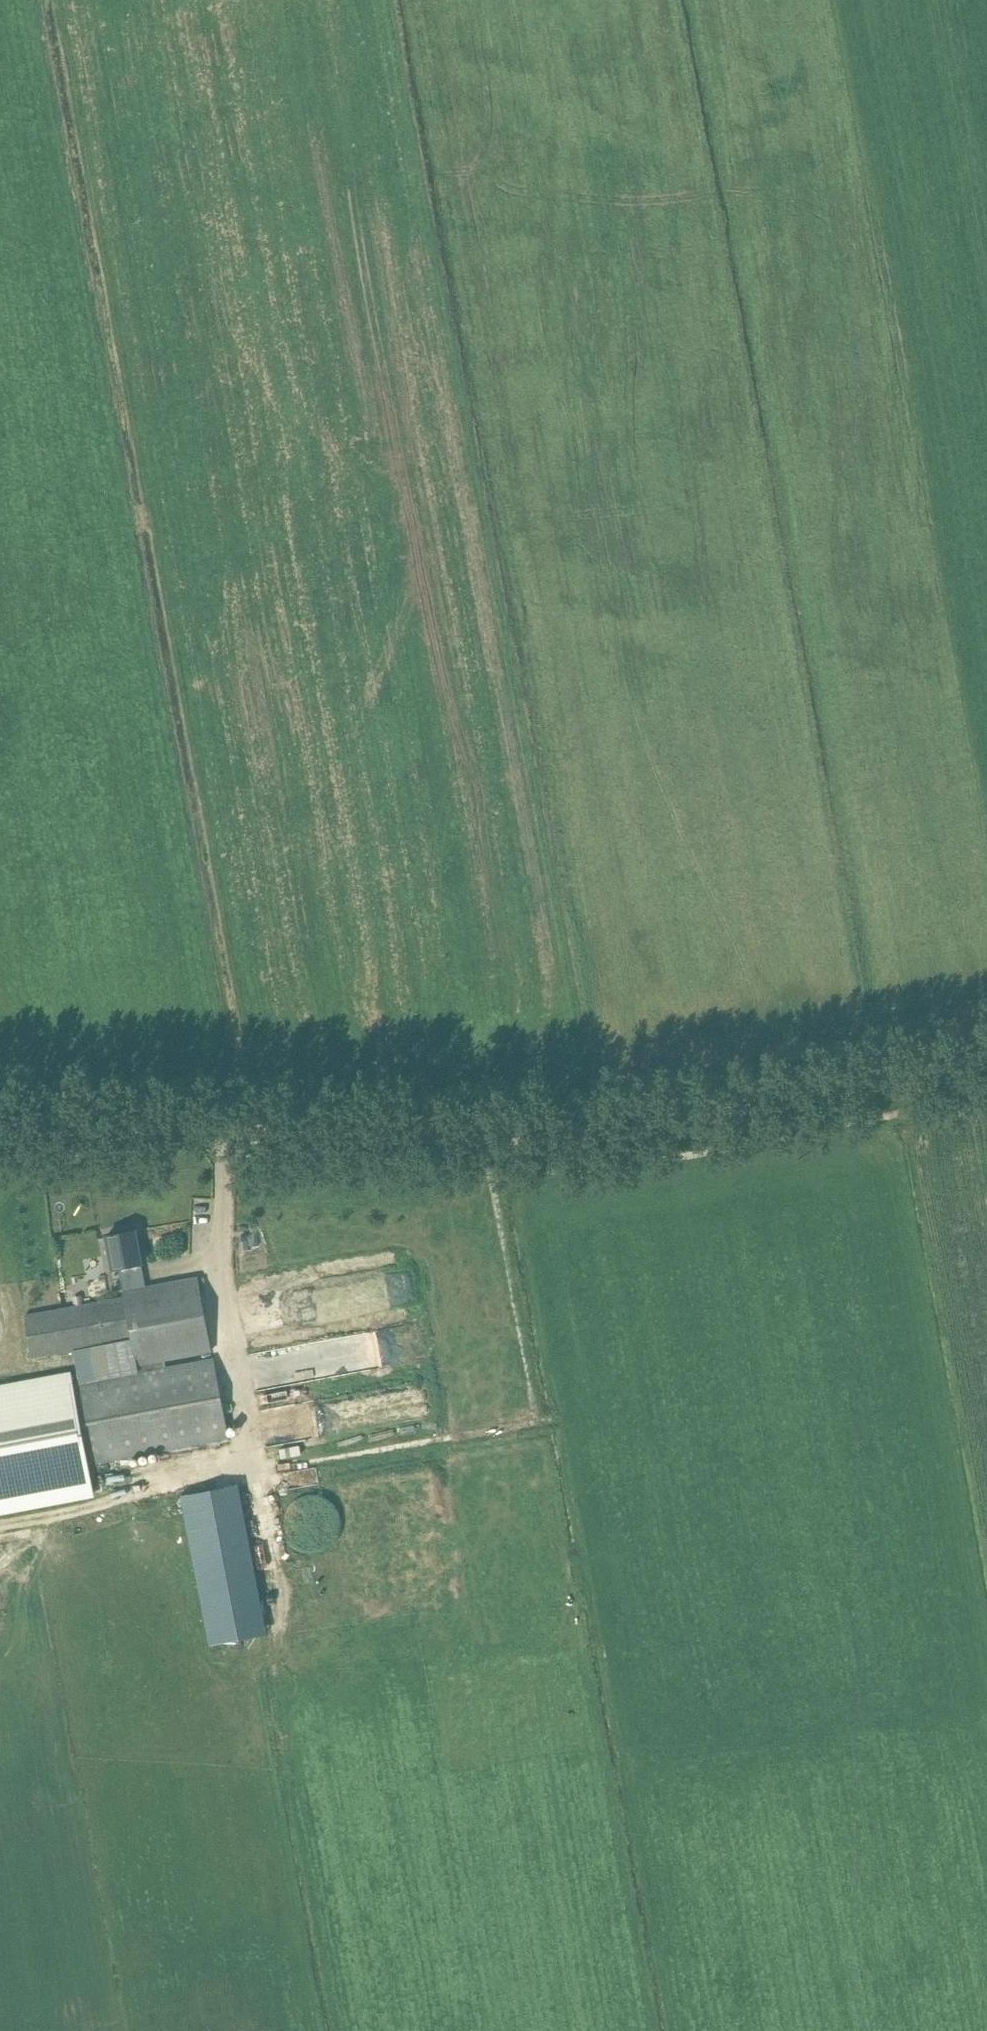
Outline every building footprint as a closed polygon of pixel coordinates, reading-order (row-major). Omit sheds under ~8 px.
[(120,1268),(124,1292),(141,1289),(137,1265),(142,1264),(135,1231),(106,1236),(112,1270),(120,1268)] [(141,1289),(124,1292),(125,1297),(133,1338),(139,1369),(166,1364),(165,1360),(212,1352),(198,1278),(141,1289)] [(33,1356),(133,1338),(125,1297),(25,1315),(33,1356)] [(415,1325),(339,1335),(342,1354),(418,1344),(415,1325)] [(166,1364),(139,1369),(139,1370),(139,1373),(73,1385),(88,1465),(229,1439),(213,1358),(166,1366),(166,1364)] [(88,1465),(73,1385),(71,1373),(0,1386),(0,1511),(93,1494),(88,1465)] [(235,1484),(177,1494),(203,1646),(261,1636),(235,1484)]
